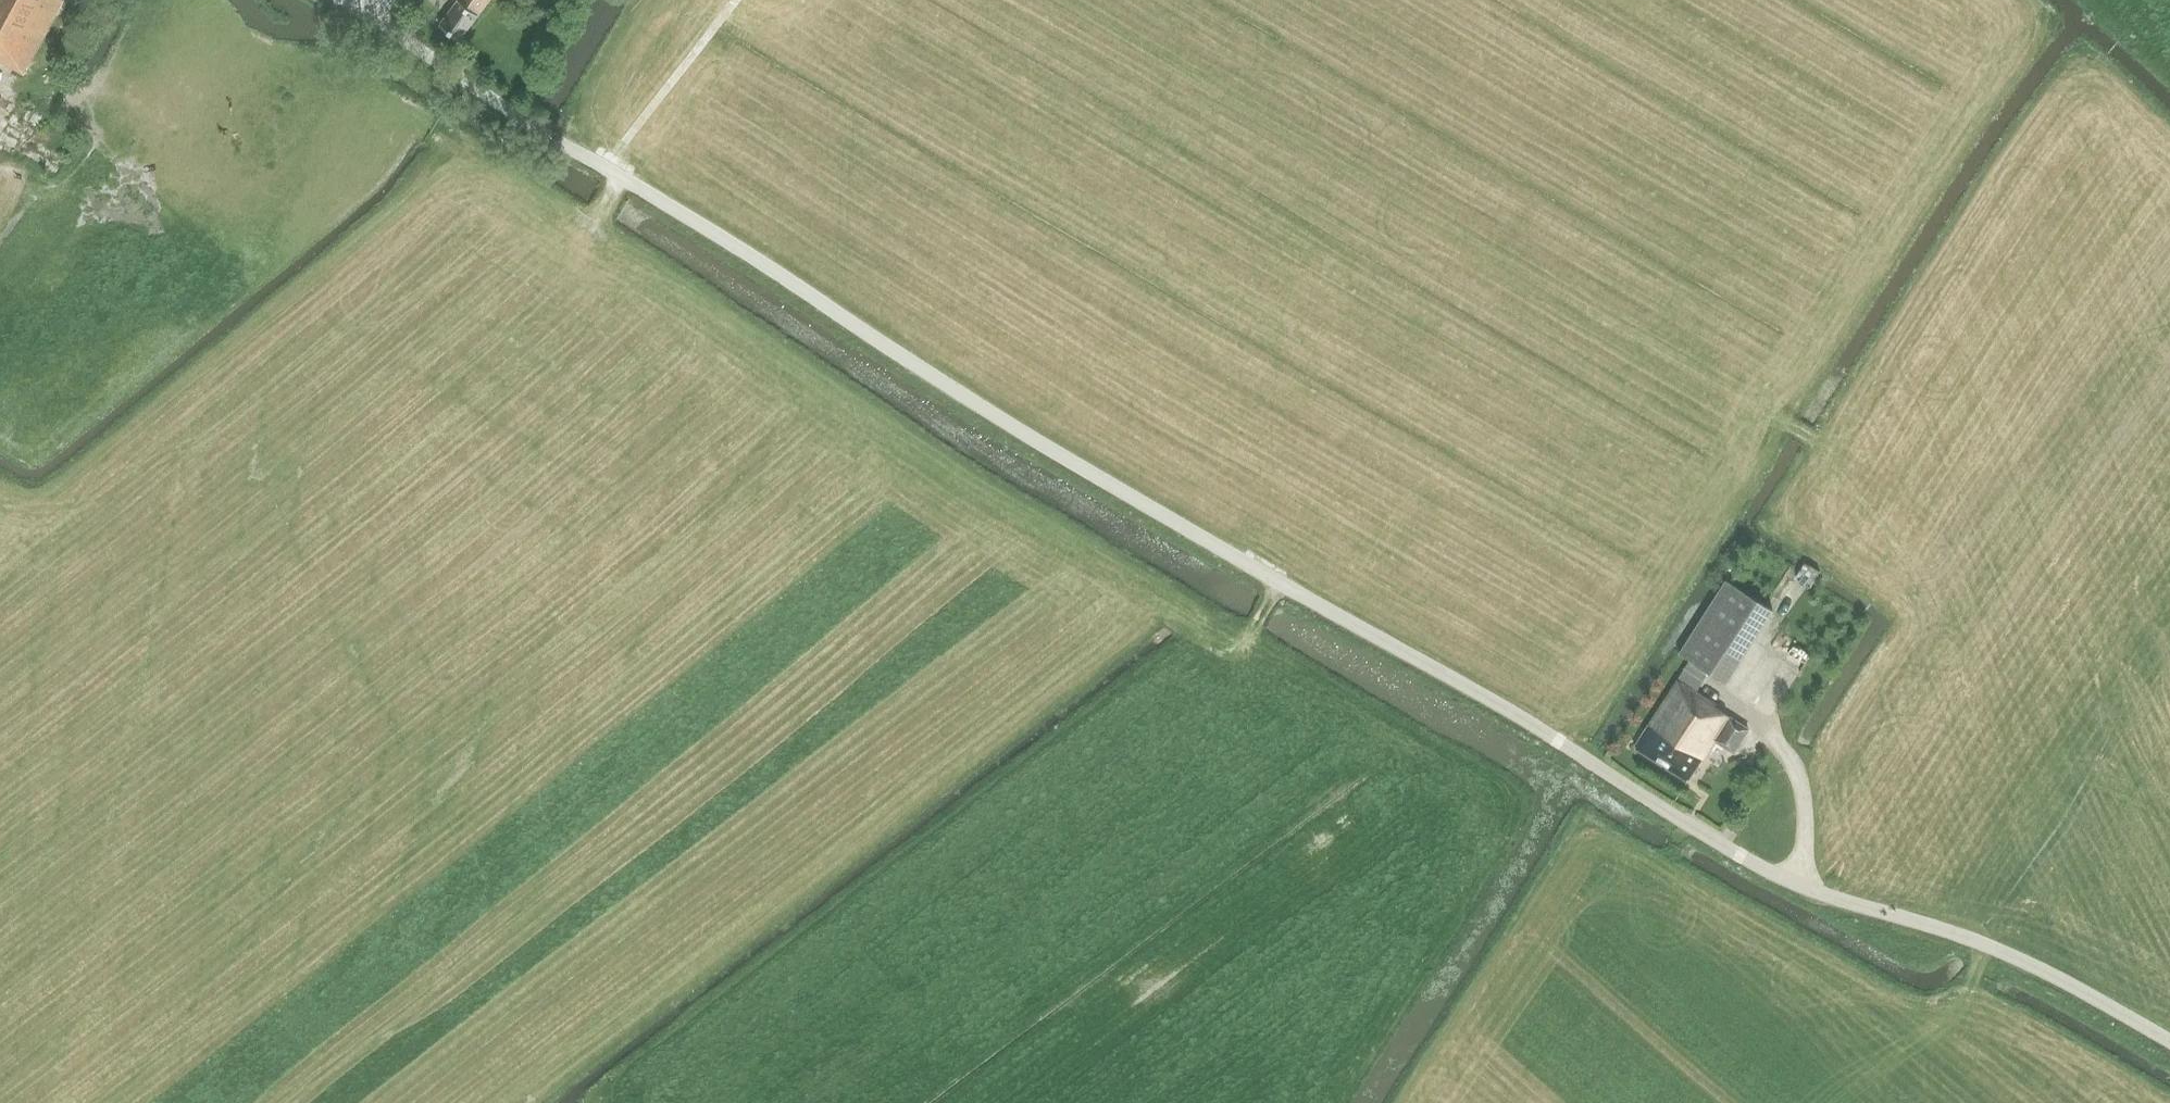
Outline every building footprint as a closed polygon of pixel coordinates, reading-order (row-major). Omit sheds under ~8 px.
[(24,73),(63,0),(0,0),(0,59),(24,73)] [(438,25),(458,40),(489,0),(457,0),(438,25)] [(1772,609),(1725,579),(1679,651),(1726,681),(1772,609)] [(1734,752),(1749,729),(1714,706),(1716,703),(1679,679),(1636,744),(1688,779),(1715,739),(1734,752)]
